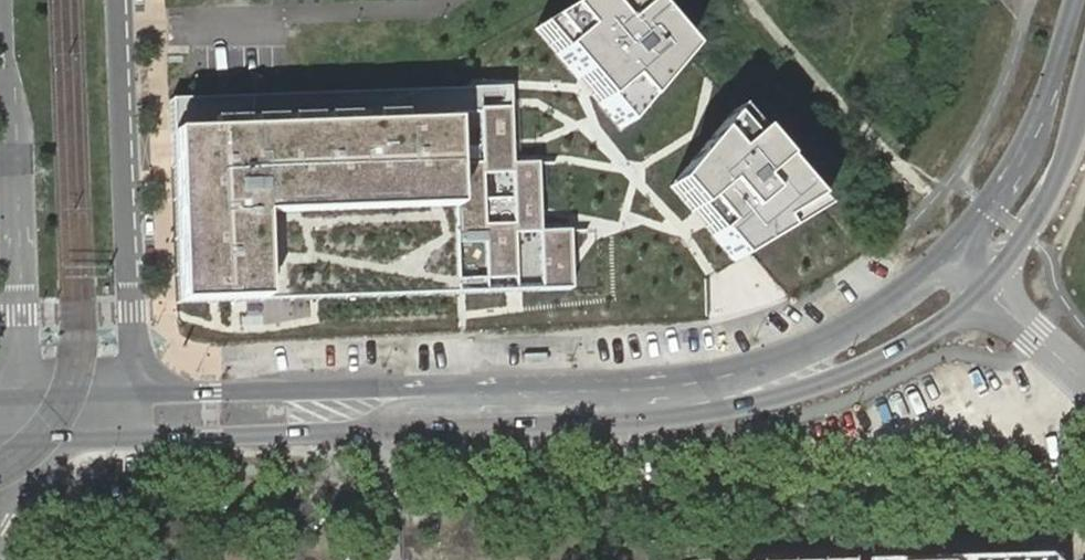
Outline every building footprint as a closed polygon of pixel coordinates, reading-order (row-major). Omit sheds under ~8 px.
[(656,0),(583,0),(534,25),(631,139),(705,57),(656,0)] [(400,84),(173,91),(180,296),(578,284),(576,229),(547,230),(545,160),(521,161),(518,80),(400,84)] [(837,211),(745,104),(675,184),(742,261),(837,211)]
